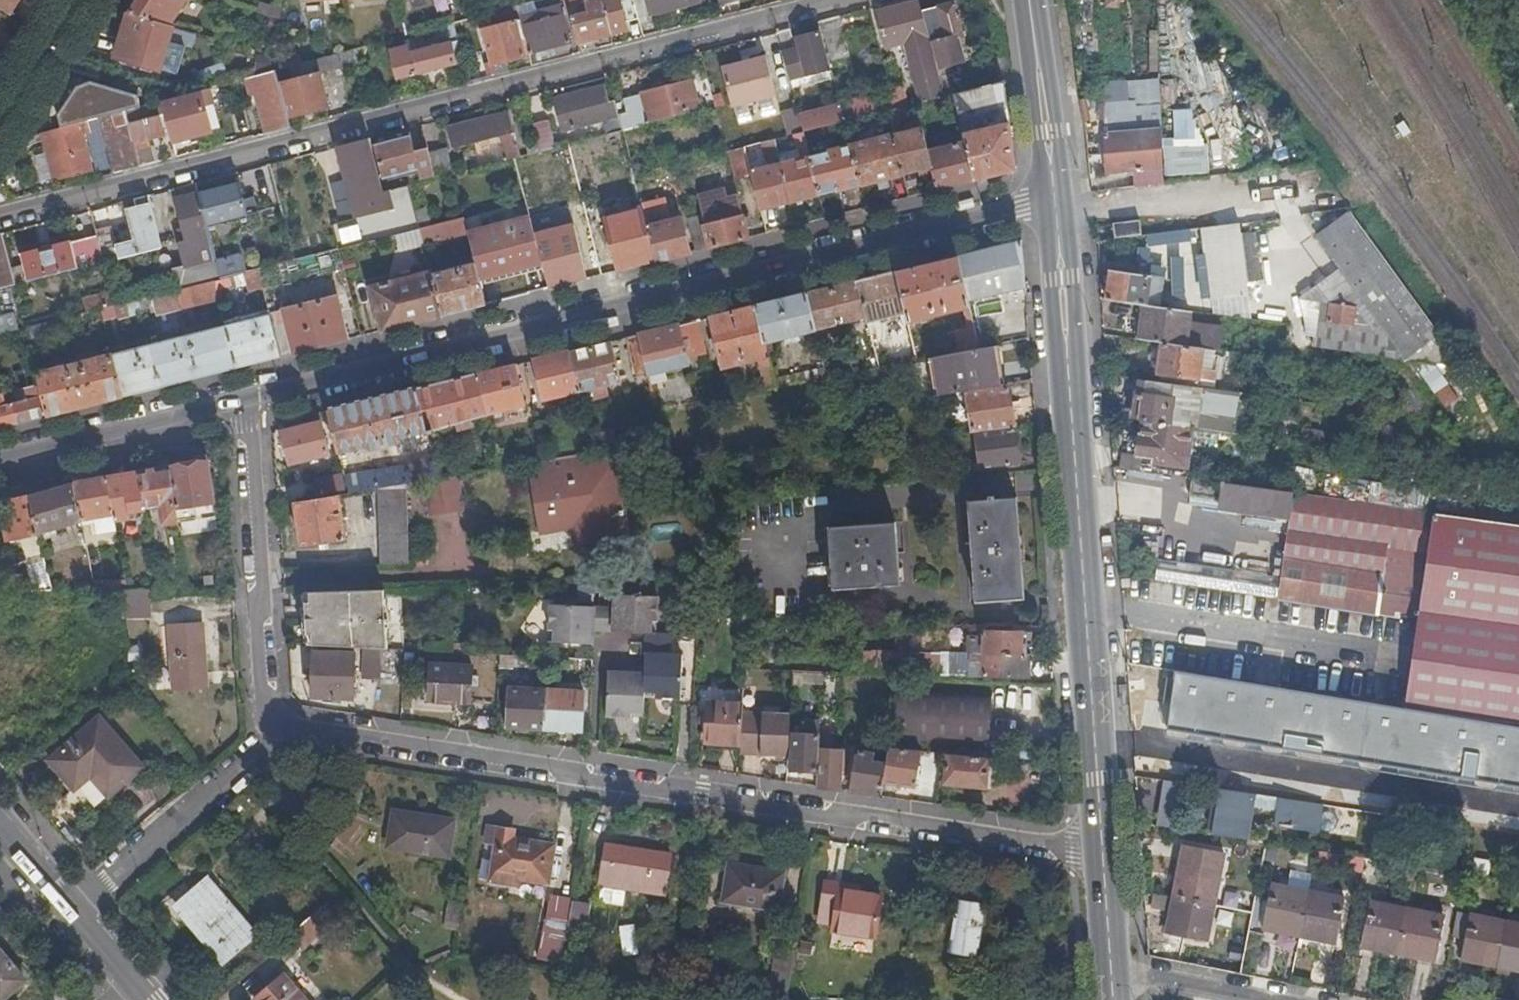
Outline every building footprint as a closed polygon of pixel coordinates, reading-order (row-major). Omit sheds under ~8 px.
[(11,13),(19,0),(0,0),(0,6),(11,13)] [(130,13),(172,25),(188,0),(139,0),(130,13)] [(442,14),(456,13),(455,0),(441,0),(442,14)] [(579,43),(612,34),(603,0),(568,0),(579,43)] [(612,34),(627,31),(625,22),(639,18),(634,0),(603,0),(612,34)] [(641,26),(653,23),(651,15),(647,0),(634,0),(639,18),(641,26)] [(651,15),(674,10),(681,7),(706,1),(705,0),(647,0),(651,15)] [(1101,25),(1121,25),(1121,2),(1102,1),(1101,25)] [(261,2),(258,12),(281,19),(282,8),(261,2)] [(518,7),(530,55),(570,46),(559,6),(537,12),(534,2),(525,5),(518,7)] [(919,3),(916,3),(877,14),(886,49),(906,44),(922,102),(943,97),(926,31),(919,3)] [(933,46),(939,69),(949,66),(965,62),(959,37),(965,35),(957,4),(924,12),(933,46)] [(484,29),(496,76),(509,72),(506,61),(530,55),(518,7),(506,10),(509,23),(484,29)] [(172,25),(130,13),(117,56),(161,69),(169,40),(173,25),(172,25)] [(837,19),(821,23),(832,63),(848,59),(837,19)] [(454,24),(459,40),(465,39),(461,22),(454,24)] [(399,79),(464,63),(459,40),(454,24),(445,26),(449,43),(442,46),(440,39),(425,43),(423,38),(407,42),(408,47),(392,51),(399,79)] [(173,25),(169,40),(187,46),(194,48),(198,33),(173,25)] [(790,31),(778,34),(790,80),(801,77),(804,88),(832,81),(819,34),(797,40),(800,50),(795,51),(790,31)] [(1161,31),(1151,31),(1150,71),(1160,72),(1161,51),(1161,31)] [(959,37),(965,62),(971,60),(965,35),(959,37)] [(187,46),(169,40),(161,69),(179,75),(187,46)] [(320,74),(362,63),(358,49),(350,52),(285,69),(289,82),(320,74)] [(726,82),(733,108),(777,96),(767,57),(723,69),(726,82)] [(947,97),(954,96),(956,95),(949,66),(939,69),(947,97)] [(285,69),(278,70),(291,118),(328,108),(320,74),(289,82),(285,69)] [(291,129),(276,71),(252,78),(267,135),(291,129)] [(57,115),(60,129),(114,115),(125,112),(139,108),(135,93),(89,80),(75,86),(57,115)] [(619,116),(623,133),(650,126),(650,125),(700,112),(692,83),(625,100),(629,113),(619,116)] [(966,143),(976,182),(1009,173),(1015,165),(1010,124),(976,132),(970,106),(1006,97),(1005,83),(995,86),(956,95),(954,96),(966,143)] [(623,133),(619,116),(614,103),(609,104),(605,89),(564,99),(567,109),(558,111),(563,129),(571,127),(573,136),(585,133),(584,127),(605,122),(609,136),(623,133)] [(190,108),(202,105),(198,92),(187,95),(190,108)] [(165,115),(174,149),(221,137),(215,115),(205,117),(202,105),(190,108),(187,95),(162,102),(165,115)] [(976,132),(1010,124),(1006,97),(970,106),(976,132)] [(877,114),(888,112),(895,110),(897,110),(894,100),(875,105),(877,114)] [(162,102),(143,107),(146,120),(160,117),(165,115),(162,102)] [(922,124),(929,123),(924,103),(917,104),(922,124)] [(1254,111),(1267,132),(1280,124),(1266,103),(1254,111)] [(800,116),(804,133),(811,131),(846,122),(841,105),(800,116)] [(134,142),(140,168),(157,164),(150,140),(165,136),(160,117),(146,120),(143,107),(139,108),(125,112),(134,142)] [(798,134),(804,133),(800,116),(798,110),(784,113),(790,136),(798,134)] [(894,136),(904,175),(932,168),(926,141),(923,129),(902,135),(895,110),(888,112),(894,136)] [(125,112),(114,115),(119,128),(117,128),(121,145),(134,142),(125,112)] [(505,162),(516,160),(521,158),(510,113),(448,129),(454,150),(499,139),(505,162)] [(60,129),(44,133),(49,157),(55,180),(91,170),(81,132),(86,130),(91,149),(98,147),(95,134),(117,128),(119,128),(114,115),(60,129)] [(853,147),(862,186),(904,175),(894,136),(860,145),(853,121),(846,122),(853,147)] [(549,122),(533,126),(541,153),(556,149),(549,122)] [(923,129),(926,141),(933,139),(929,123),(922,124),(923,129)] [(1134,172),(1136,187),(1164,184),(1164,161),(1163,146),(1163,131),(1139,132),(1138,127),(1132,127),(1133,132),(1122,133),(1122,124),(1105,125),(1106,135),(1104,135),(1107,174),(1134,172)] [(98,147),(106,177),(140,168),(134,142),(121,145),(117,128),(95,134),(98,147)] [(810,155),(821,196),(862,186),(853,147),(817,156),(811,131),(804,133),(810,155)] [(781,165),(791,204),(821,196),(810,155),(804,133),(798,134),(804,159),(781,165)] [(429,154),(428,150),(414,153),(409,135),(373,144),(385,187),(390,186),(389,181),(419,174),(421,180),(435,176),(429,154)] [(363,185),(371,216),(396,210),(395,208),(391,191),(384,193),(370,139),(340,148),(342,158),(355,154),(357,164),(345,167),(350,189),(363,185)] [(932,168),(938,191),(976,182),(966,143),(947,148),(945,144),(940,146),(941,149),(936,151),(933,139),(926,141),(932,168)] [(753,177),(762,211),(791,204),(781,165),(775,140),(769,142),(775,167),(752,172),(753,177)] [(1163,146),(1164,161),(1187,161),(1187,145),(1163,146)] [(746,148),(731,151),(739,181),(753,177),(752,172),(746,148)] [(429,154),(435,176),(436,179),(454,175),(447,150),(429,154)] [(342,158),(345,167),(357,164),(355,154),(342,158)] [(55,180),(49,157),(38,160),(43,183),(55,180)] [(198,194),(207,227),(248,216),(240,184),(198,194)] [(181,290),(215,281),(221,280),(213,248),(207,227),(198,194),(196,185),(174,191),(188,241),(180,244),(186,268),(176,271),(181,290)] [(405,206),(412,231),(420,229),(416,211),(409,186),(391,191),(395,208),(405,206)] [(704,218),(712,249),(750,239),(740,196),(701,206),(704,218)] [(97,236),(97,237),(104,263),(116,260),(162,248),(149,197),(134,201),(136,211),(129,213),(137,240),(117,245),(113,232),(97,236)] [(136,211),(134,201),(121,204),(124,214),(129,213),(136,211)] [(642,204),(646,216),(654,214),(650,202),(642,204)] [(371,216),(377,240),(412,231),(405,206),(395,208),(396,210),(371,216)] [(416,211),(420,229),(433,226),(428,208),(416,211)] [(1409,361),(1463,366),(1395,273),(1350,212),(1317,236),(1369,307),(1391,337),(1409,361)] [(646,216),(657,263),(691,254),(683,220),(657,226),(654,214),(646,216)] [(339,249),(340,249),(377,240),(371,216),(334,225),(339,249)] [(420,229),(423,239),(467,228),(465,218),(433,226),(420,229)] [(689,222),(696,253),(712,249),(704,218),(689,222)] [(482,278),(543,263),(531,219),(471,235),(482,278)] [(1118,240),(1144,237),(1142,222),(1115,226),(1118,240)] [(1241,236),(1240,224),(1202,229),(1213,300),(1250,295),(1249,283),(1248,282),(1262,280),(1255,234),(1241,236)] [(0,236),(0,289),(16,285),(12,270),(3,235),(0,236)] [(24,267),(12,270),(16,285),(104,263),(97,237),(22,257),(24,267)] [(969,303),(1026,289),(1022,241),(958,257),(969,303)] [(213,248),(221,280),(244,274),(247,274),(239,242),(213,248)] [(970,308),(969,303),(958,257),(897,272),(907,315),(911,329),(915,328),(914,322),(970,308)] [(433,274),(443,316),(487,305),(481,279),(476,263),(433,274)] [(482,278),(484,286),(545,270),(543,263),(482,278)] [(247,283),(262,279),(259,270),(247,274),(244,274),(247,283)] [(1107,300),(1145,305),(1146,305),(1151,277),(1111,271),(1107,300)] [(371,288),(382,332),(443,316),(433,274),(432,272),(371,288)] [(907,315),(897,272),(857,282),(865,318),(868,330),(873,328),(871,317),(899,310),(901,317),(907,315)] [(157,316),(220,300),(215,281),(181,290),(139,300),(142,312),(154,309),(157,316)] [(865,318),(857,282),(832,288),(841,324),(865,318)] [(841,324),(832,288),(808,294),(816,331),(841,324)] [(816,331),(808,294),(757,306),(765,343),(771,342),(787,338),(788,343),(801,340),(799,335),(816,331)] [(271,315),(282,357),(348,341),(337,297),(271,314),(271,315)] [(102,310),(105,322),(122,318),(124,320),(143,315),(142,312),(139,300),(115,306),(102,310)] [(1391,337),(1369,307),(1362,310),(1360,307),(1319,301),(1317,314),(1312,349),(1397,361),(1380,336),(1391,337)] [(1204,349),(1208,349),(1211,333),(1188,329),(1191,312),(1146,305),(1145,305),(1141,340),(1163,343),(1204,349)] [(765,343),(757,306),(711,318),(723,368),(758,360),(765,390),(776,388),(774,382),(768,353),(765,343)] [(227,326),(238,368),(282,357),(271,315),(227,326)] [(19,331),(15,316),(0,319),(0,335),(19,331)] [(706,352),(698,321),(639,335),(648,376),(689,365),(687,356),(706,352)] [(151,345),(162,388),(238,368),(227,326),(180,338),(151,345)] [(975,350),(979,349),(974,327),(956,331),(961,353),(975,350)] [(648,376),(639,335),(627,338),(637,379),(648,376)] [(1397,361),(1409,361),(1391,337),(1380,336),(1397,361)] [(621,383),(612,342),(571,352),(581,393),(596,390),(598,399),(609,396),(607,387),(621,383)] [(771,342),(765,343),(768,353),(774,352),(771,342)] [(1216,371),(1213,370),(1202,369),(1204,349),(1163,343),(1159,374),(1214,382),(1216,371)] [(113,355),(124,397),(162,388),(151,345),(113,355)] [(994,364),(991,347),(979,349),(975,350),(977,366),(994,364)] [(1213,370),(1216,350),(1208,349),(1204,349),(1202,369),(1213,370)] [(966,392),(997,387),(994,364),(977,366),(975,350),(961,353),(932,358),(938,397),(966,392)] [(581,393),(571,352),(535,361),(545,400),(569,394),(571,406),(583,403),(581,393)] [(41,385),(49,416),(124,397),(113,355),(38,374),(41,385)] [(526,406),(516,365),(476,375),(486,417),(526,406)] [(486,417),(476,375),(417,390),(427,432),(456,425),(458,432),(472,428),(471,421),(486,417)] [(1141,380),(1135,420),(1145,422),(1227,433),(1232,433),(1238,394),(1141,380)] [(14,404),(19,424),(49,416),(41,385),(11,392),(14,404)] [(974,434),(1014,429),(1008,385),(997,387),(966,392),(972,435),(974,434)] [(427,432),(417,390),(330,411),(340,454),(368,447),(370,451),(397,444),(396,440),(427,433),(427,432)] [(19,424),(14,404),(7,406),(3,393),(0,394),(0,429),(19,424)] [(1141,436),(1138,456),(1142,457),(1156,458),(1155,463),(1187,468),(1191,437),(1215,441),(1212,467),(1222,468),(1227,433),(1145,422),(1143,436),(1141,436)] [(284,432),(291,463),(329,454),(321,423),(284,432)] [(1020,465),(1014,429),(974,434),(979,464),(980,470),(1020,465)] [(841,432),(845,451),(854,450),(851,430),(841,432)] [(171,453),(179,507),(199,504),(198,500),(197,491),(215,488),(209,447),(171,453)] [(1361,466),(1363,452),(1350,450),(1348,464),(1361,466)] [(165,510),(179,507),(171,453),(168,453),(141,458),(147,494),(162,491),(165,510)] [(1122,454),(1120,468),(1140,471),(1142,457),(1138,456),(1122,454)] [(513,455),(496,457),(499,469),(515,467),(513,455)] [(572,457),(548,461),(539,463),(541,476),(527,478),(535,528),(570,523),(583,520),(588,543),(620,539),(607,461),(574,466),(572,457)] [(131,499),(147,496),(147,494),(141,458),(109,464),(117,507),(132,504),(131,499)] [(439,479),(434,460),(375,471),(378,489),(379,489),(407,484),(426,481),(439,479)] [(117,507),(109,464),(88,468),(82,469),(74,470),(82,507),(95,504),(98,524),(119,521),(117,507)] [(82,507),(74,470),(30,483),(39,520),(82,509),(82,507)] [(316,496),(345,489),(341,472),(312,480),(316,496)] [(457,512),(451,477),(439,479),(426,481),(433,516),(457,512)] [(1407,708),(1518,725),(1518,523),(1433,511),(1369,503),(1193,478),(1191,495),(1222,500),(1221,508),(1291,519),(1280,600),(1351,611),(1419,622),(1407,708)] [(1371,481),(1369,503),(1433,511),(1436,490),(1371,481)] [(39,520),(30,483),(11,488),(12,493),(2,496),(9,528),(33,522),(39,520)] [(379,489),(382,565),(409,564),(407,484),(379,489)] [(197,491),(198,500),(216,497),(215,488),(197,491)] [(339,496),(296,502),(303,548),(347,540),(339,496)] [(970,518),(1017,515),(1016,498),(968,502),(970,518)] [(973,572),(1021,570),(1017,515),(970,518),(973,572)] [(583,520),(570,523),(573,545),(588,543),(583,520)] [(828,528),(831,576),(885,575),(898,574),(894,523),(875,525),(828,528)] [(0,542),(0,580),(10,580),(0,542)] [(28,562),(23,543),(7,547),(12,566),(28,562)] [(1161,559),(1158,584),(1279,597),(1282,571),(1161,559)] [(1023,599),(1021,570),(973,572),(975,602),(1023,599)] [(885,575),(831,576),(832,588),(899,584),(898,574),(885,575)] [(121,578),(124,607),(151,605),(150,577),(129,578),(121,578)] [(382,648),(388,649),(385,590),(309,592),(310,603),(305,603),(307,635),(312,635),(312,645),(364,648),(382,648)] [(645,652),(646,652),(647,632),(650,596),(615,594),(614,608),(613,631),(647,633),(645,652)] [(658,596),(650,596),(647,632),(651,632),(651,618),(656,618),(658,596)] [(593,630),(594,607),(550,605),(549,629),(555,629),(554,642),(593,643),(593,630)] [(593,630),(613,631),(614,608),(594,607),(593,630)] [(173,613),(178,676),(209,674),(204,611),(173,613)] [(647,632),(646,652),(670,653),(671,634),(656,633),(651,632),(647,632)] [(984,653),(1021,654),(1022,633),(985,632),(985,635),(984,653)] [(984,653),(985,635),(966,635),(966,653),(969,653),(984,653)] [(363,680),(381,681),(382,648),(364,648),(363,680)] [(381,681),(402,682),(405,650),(388,649),(382,648),(381,681)] [(352,700),(354,655),(314,652),(312,697),(352,700)] [(630,711),(642,711),(644,672),(646,652),(645,652),(643,673),(607,671),(606,715),(630,716),(630,711)] [(642,711),(642,716),(643,716),(644,696),(645,691),(654,691),(654,697),(681,698),(683,654),(670,653),(646,652),(644,672),(642,711)] [(969,661),(984,662),(984,653),(969,653),(969,661)] [(1020,678),(1021,654),(984,653),(984,662),(983,677),(1020,678)] [(431,664),(430,700),(470,703),(472,666),(431,664)] [(989,746),(992,691),(893,684),(890,739),(989,746)] [(506,727),(544,729),(545,691),(508,689),(506,727)] [(545,691),(544,729),(582,731),(583,693),(545,691)] [(103,704),(54,748),(80,777),(96,764),(114,784),(147,754),(103,704)] [(705,743),(740,745),(743,710),(743,705),(707,704),(705,743)] [(1291,749),(1317,753),(1320,738),(1361,745),(1366,717),(1298,706),(1291,749)] [(740,745),(740,755),(787,758),(790,713),(743,710),(740,745)] [(805,719),(804,730),(805,730),(805,734),(818,735),(819,720),(805,719)] [(1246,725),(1242,742),(1269,748),(1273,732),(1246,725)] [(796,770),(816,771),(818,746),(818,735),(805,734),(805,730),(804,730),(798,729),(798,734),(793,734),(792,770),(796,770)] [(816,771),(816,787),(840,790),(841,765),(847,766),(848,758),(841,757),(841,749),(818,746),(816,771)] [(80,777),(54,748),(49,752),(75,782),(80,777)] [(886,763),(883,782),(915,787),(921,751),(888,748),(886,763)] [(855,754),(849,792),(881,797),(883,782),(886,763),(873,761),(874,753),(860,751),(859,755),(855,754)] [(990,758),(947,754),(945,784),(987,789),(990,758)] [(1163,781),(1161,797),(1188,800),(1190,785),(1163,781)] [(1225,790),(1218,835),(1255,841),(1259,809),(1261,796),(1225,790)] [(1286,799),(1261,796),(1259,809),(1285,813),(1286,799)] [(1161,797),(1157,826),(1183,830),(1188,800),(1161,797)] [(1330,806),(1286,799),(1285,813),(1282,827),(1326,834),(1330,806)] [(450,857),(454,821),(394,812),(390,847),(450,857)] [(550,883),(555,845),(509,838),(510,829),(488,826),(487,842),(496,843),(491,882),(509,884),(509,887),(520,889),(522,879),(550,883)] [(607,845),(601,883),(628,887),(665,893),(671,855),(607,845)] [(1187,845),(1176,897),(1215,905),(1225,852),(1187,845)] [(239,868),(254,855),(246,846),(231,859),(239,868)] [(779,910),(784,872),(729,864),(723,901),(779,910)] [(225,964),(258,935),(209,878),(198,888),(205,897),(184,915),(225,964)] [(881,894),(857,890),(839,887),(840,881),(824,878),(818,921),(832,922),(831,928),(874,934),(881,894)] [(839,887),(857,890),(858,884),(840,881),(839,887)] [(628,887),(601,883),(599,900),(625,904),(628,887)] [(1264,929),(1301,936),(1310,892),(1273,885),(1264,929)] [(320,909),(332,898),(323,888),(311,898),(313,900),(320,909)] [(544,962),(567,963),(570,893),(547,892),(544,962)] [(1310,892),(1301,936),(1337,943),(1346,899),(1310,892)] [(1215,905),(1176,897),(1169,934),(1208,942),(1215,905)] [(342,910),(332,898),(320,909),(330,920),(342,910)] [(313,914),(320,909),(313,900),(306,905),(313,914)] [(978,957),(986,905),(957,900),(949,953),(978,957)] [(574,902),(572,921),(589,923),(591,904),(574,902)] [(1399,953),(1408,909),(1371,902),(1362,945),(1399,953)] [(1445,917),(1408,909),(1399,953),(1436,960),(1445,917)] [(458,928),(460,913),(448,911),(446,925),(458,928)] [(1462,958),(1498,965),(1507,921),(1459,912),(1454,937),(1466,939),(1462,958)] [(309,918),(282,941),(293,954),(320,931),(309,918)] [(1498,965),(1518,969),(1518,924),(1507,921),(1498,965)] [(0,938),(0,993),(28,969),(0,938)] [(808,954),(794,952),(792,968),(806,969),(808,954)] [(278,970),(250,994),(256,999),(304,999),(278,970)] [(73,995),(69,989),(55,999),(67,999),(73,995)]
